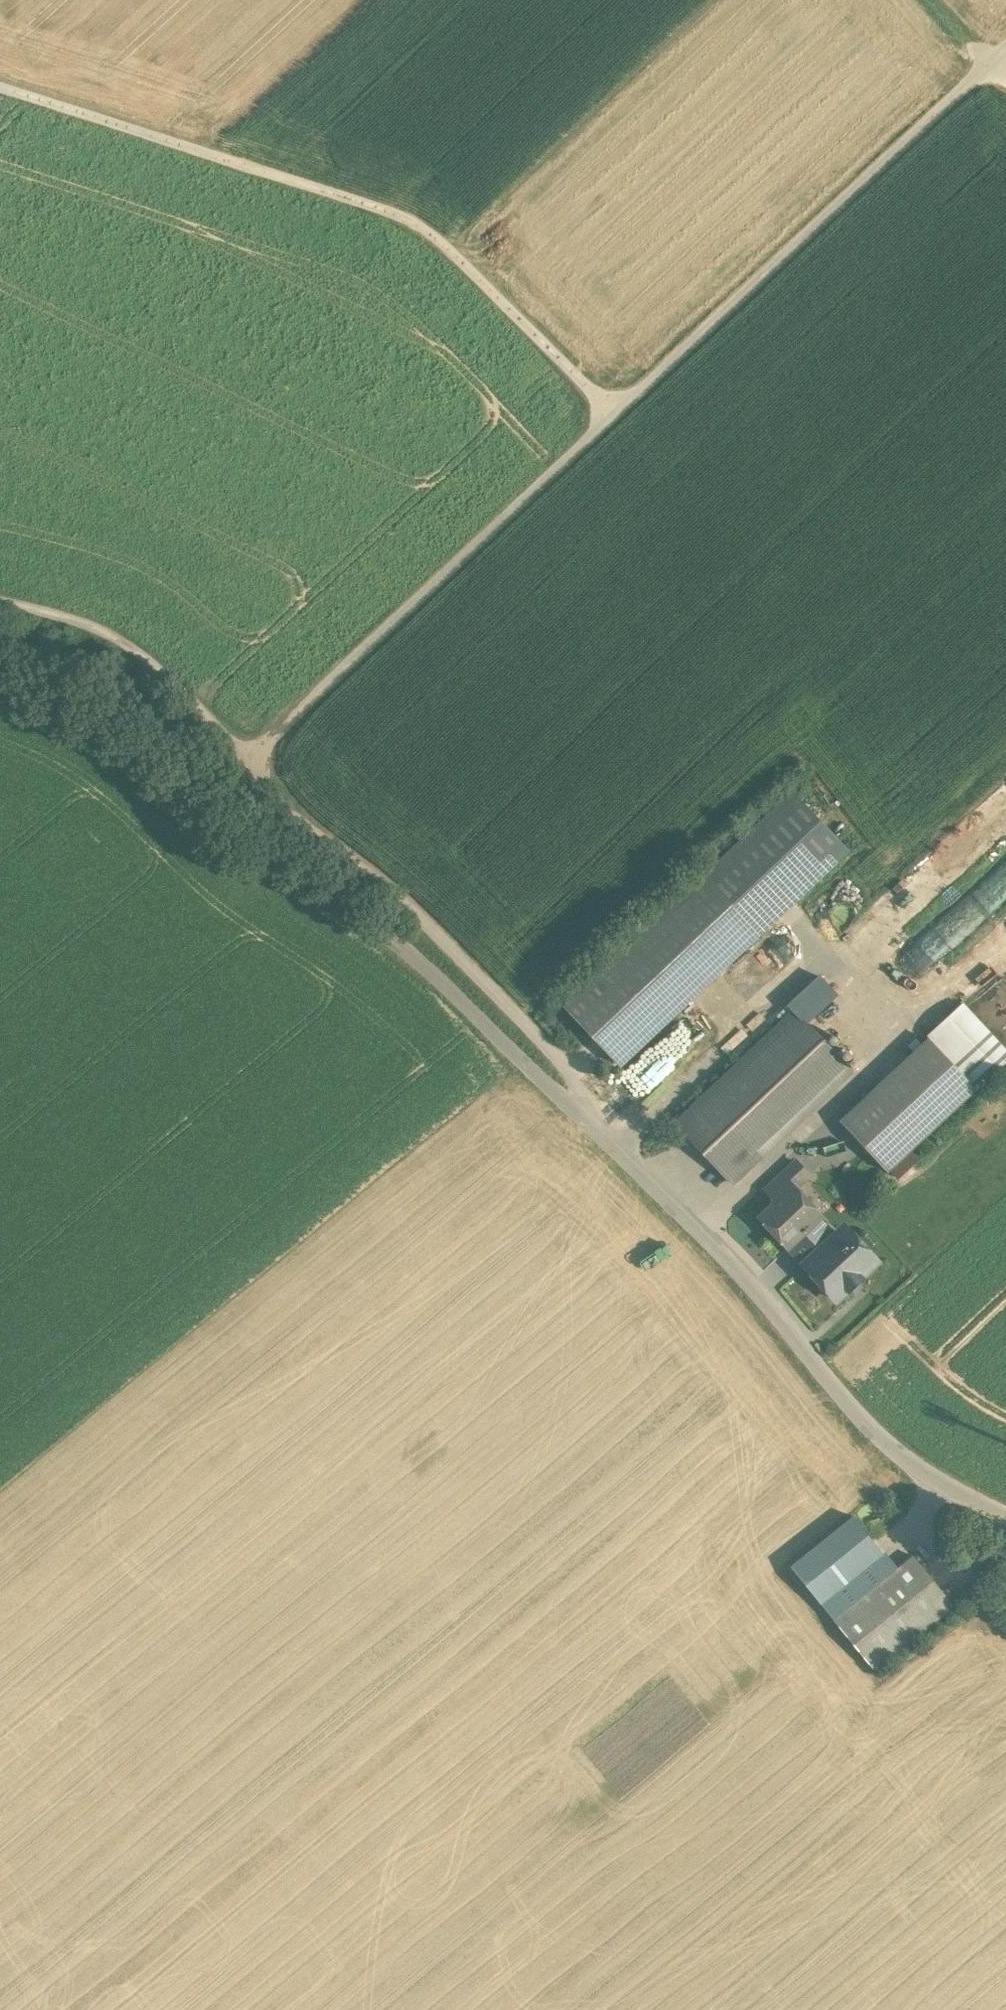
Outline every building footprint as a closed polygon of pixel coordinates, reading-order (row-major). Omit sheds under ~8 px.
[(705,876),(760,934),(849,850),(794,792),(705,876)] [(705,876),(565,1008),(620,1065),(760,934),(705,876)] [(893,972),(912,989),(952,943),(933,926),(893,972)] [(973,958),(984,977),(1005,964),(1005,939),(973,958)] [(975,1091),(1005,1063),(1005,1053),(963,1007),(928,1040),(975,1091)] [(794,1012),(675,1123),(732,1184),(761,1157),(755,1150),(844,1066),(794,1012)] [(678,1027),(672,1021),(624,1069),(625,1070),(602,1092),(624,1115),(706,1035),(688,1017),(678,1027)] [(928,1040),(840,1121),(888,1173),(975,1091),(928,1040)] [(796,1162),(765,1191),(776,1203),(777,1204),(792,1190),(808,1175),(796,1162)] [(792,1190),(777,1204),(776,1203),(759,1219),(787,1248),(806,1230),(819,1218),(792,1190)] [(806,1230),(787,1248),(803,1266),(835,1237),(827,1228),(816,1239),(806,1230)] [(835,1237),(803,1266),(837,1302),(848,1291),(848,1292),(862,1279),(861,1278),(877,1263),(856,1240),(846,1249),(835,1237)] [(853,1517),(790,1567),(820,1605),(883,1554),(853,1517)] [(883,1554),(820,1605),(833,1621),(896,1570),(883,1554)] [(896,1570),(833,1621),(874,1671),(953,1607),(913,1557),(896,1570)]
